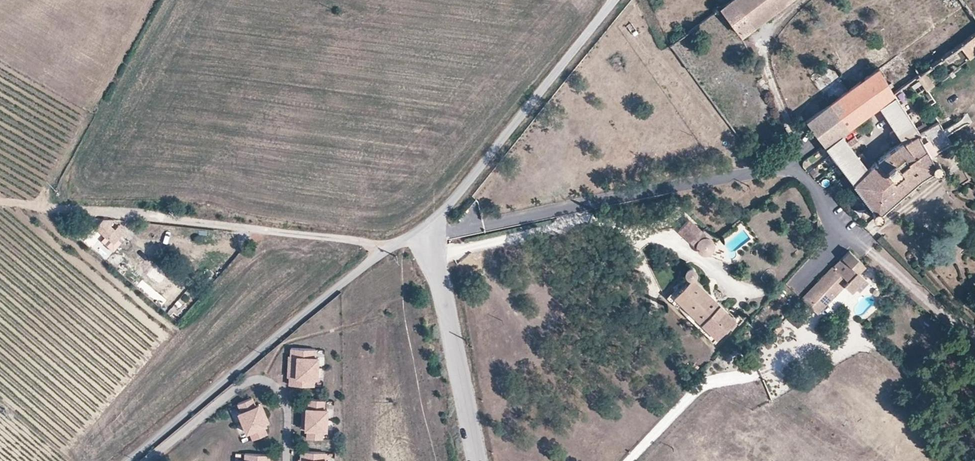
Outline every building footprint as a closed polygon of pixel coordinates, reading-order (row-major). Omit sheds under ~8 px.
[(720,6),(720,7),(741,34),(785,0),(728,0),(720,6)] [(879,31),(896,53),(904,47),(887,25),(879,31)] [(969,58),(974,53),(974,28),(956,42),(969,58)] [(879,103),(895,92),(879,66),(807,121),(824,144),(841,132),(879,103)] [(925,71),(910,83),(918,93),(933,81),(925,71)] [(824,144),(852,181),(874,208),(872,212),(873,216),(877,218),(879,217),(882,213),(881,209),(932,167),(936,169),(938,168),(940,164),(937,160),(933,160),(916,132),(919,130),(895,92),(879,103),(902,137),(866,167),(841,132),(824,144)] [(692,231),(703,221),(691,211),(682,222),(692,231)] [(122,235),(116,229),(112,232),(108,228),(115,219),(104,218),(95,228),(114,244),(122,235)] [(707,225),(703,221),(692,231),(701,238),(698,243),(700,249),(706,252),(713,250),(714,244),(714,239),(707,234),(703,229),(707,225)] [(850,249),(815,285),(822,293),(811,305),(819,312),(846,284),(853,291),(865,277),(859,270),(865,264),(850,249)] [(695,273),(694,261),(683,262),(685,274),(695,273)] [(156,281),(163,271),(154,265),(147,275),(156,281)] [(726,308),(690,276),(673,294),(709,328),(726,308)] [(798,327),(807,316),(798,309),(789,320),(798,327)] [(309,348),(291,347),(290,356),(293,356),(293,361),(288,360),(288,366),(317,367),(318,357),(315,357),(308,356),(309,348)] [(289,376),(289,385),(307,386),(307,378),(314,378),(317,378),(317,367),(288,366),(288,372),(293,372),(292,376),(289,376)] [(257,410),(255,405),(252,397),(242,401),(246,409),(241,411),(238,412),(242,422),(265,413),(262,408),(257,410)] [(308,399),(308,408),(307,413),(302,413),(301,418),(326,419),(326,408),(323,408),(318,408),(318,399),(308,399)] [(241,411),(246,409),(242,401),(238,403),(241,411)] [(267,433),(263,425),(261,420),(267,418),(265,413),(242,422),(246,432),(249,431),(254,429),(257,437),(267,433)] [(307,424),(307,429),(307,438),(317,438),(317,429),(322,430),(325,430),(326,419),(301,418),(301,424),(307,424)] [(257,437),(254,429),(249,431),(253,439),(257,437)] [(300,451),(300,460),(303,460),(327,460),(325,460),(318,460),(318,452),(300,451)] [(269,454),(251,453),(251,460),(269,460),(269,454)]
